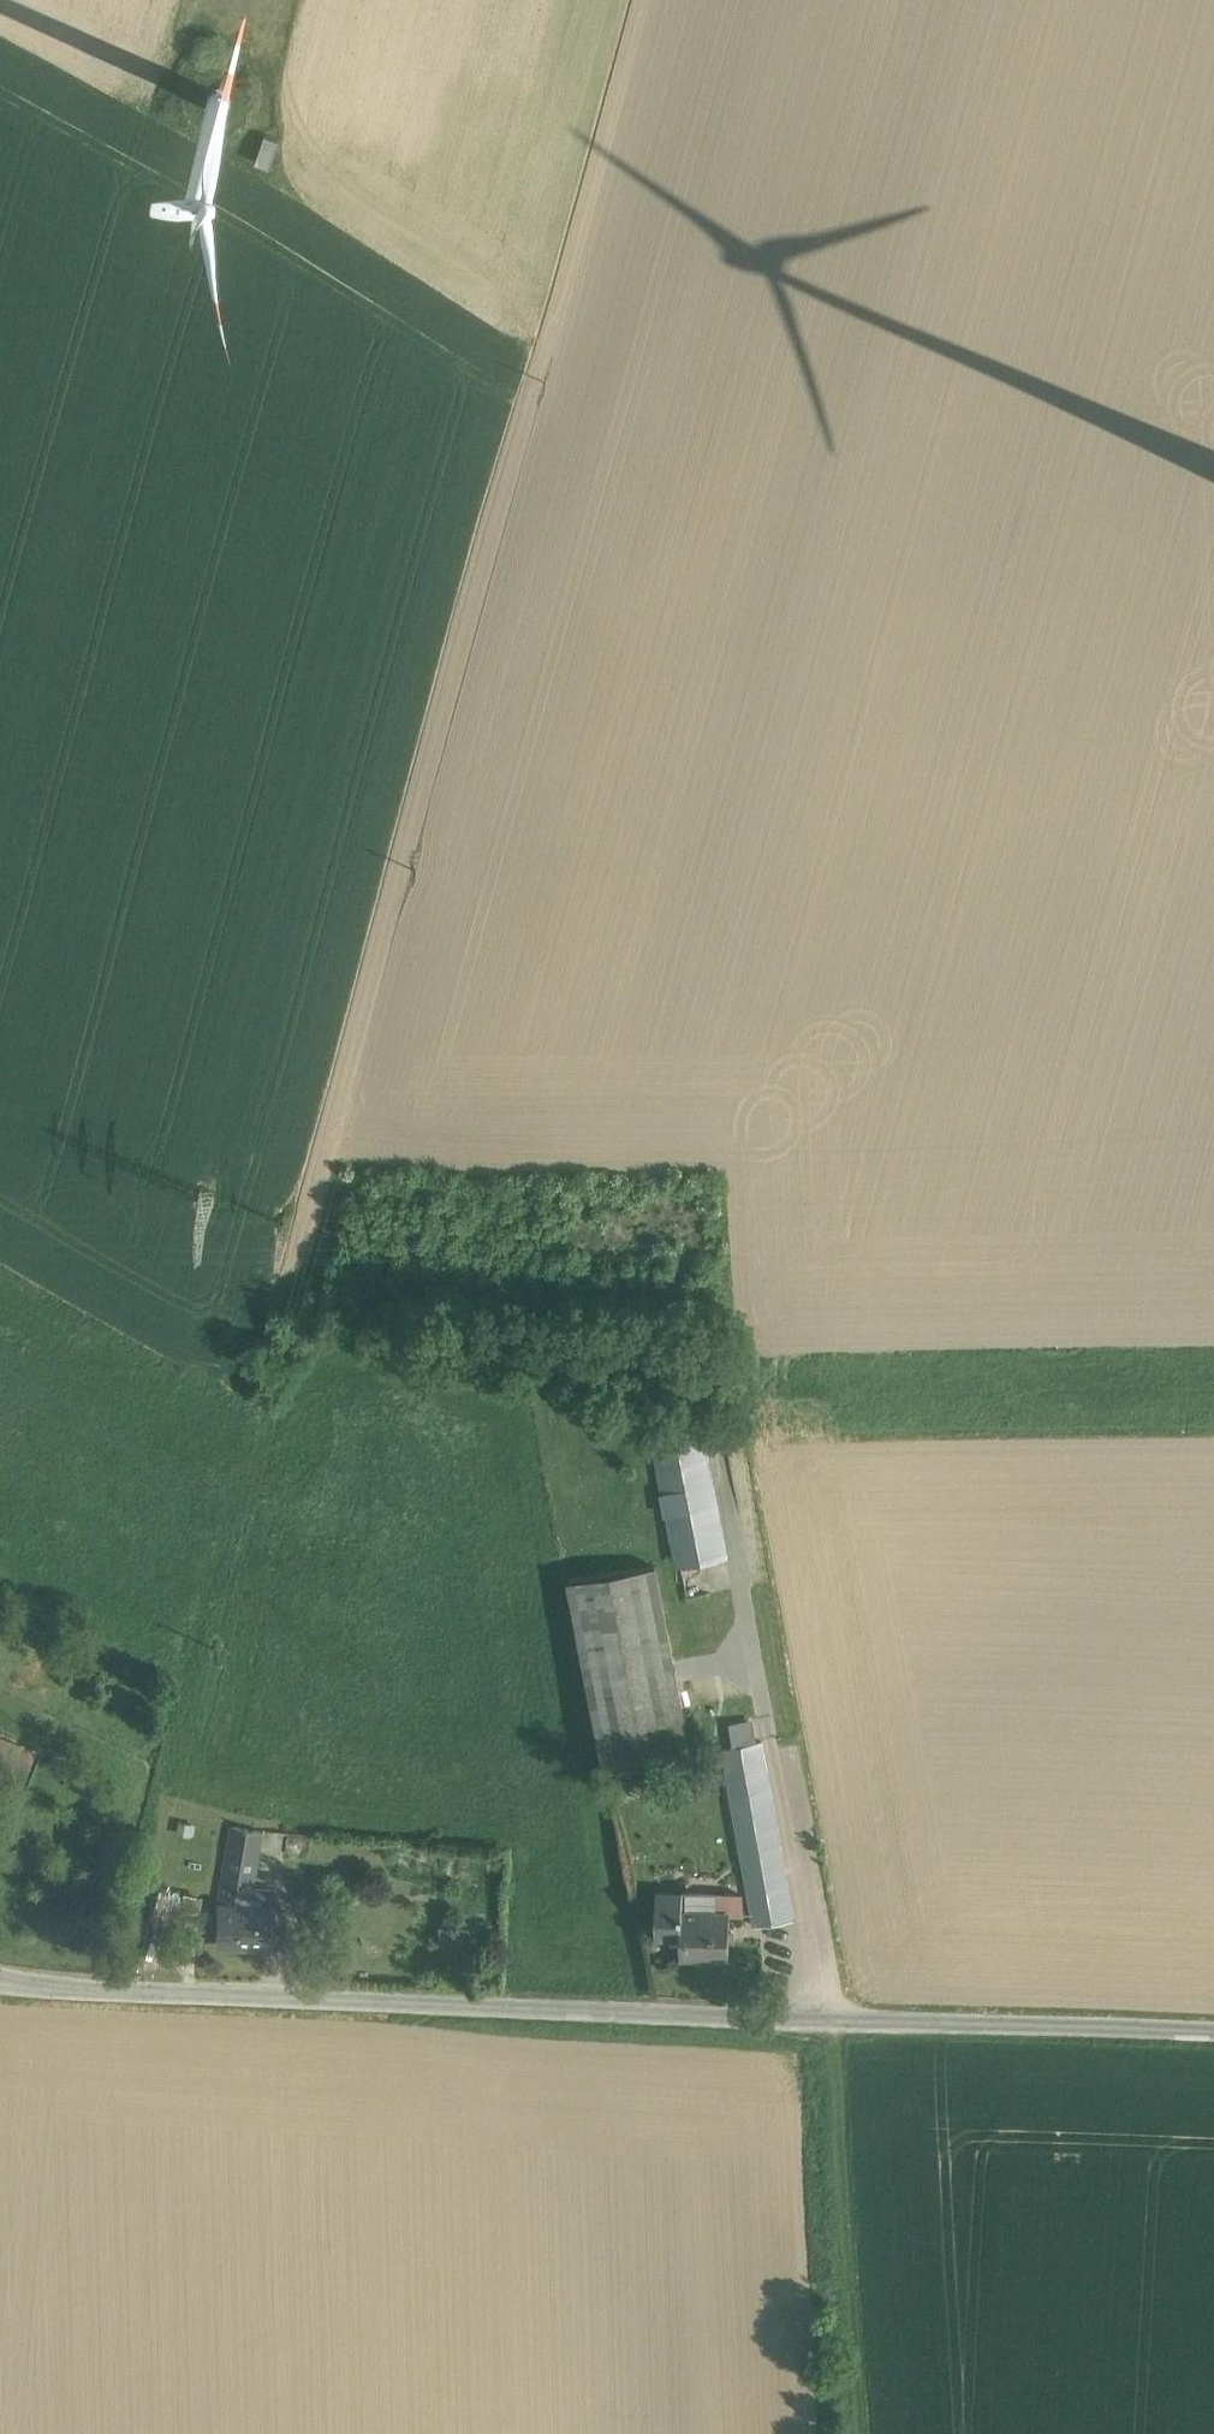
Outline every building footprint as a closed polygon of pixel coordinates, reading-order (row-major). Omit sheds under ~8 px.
[(256,159),(270,163),(278,136),(264,132),(256,159)] [(702,1411),(655,1421),(684,1560),(731,1550),(702,1411)] [(660,1567),(574,1584),(611,1773),(697,1756),(660,1567)] [(755,1722),(734,1726),(738,1747),(759,1743),(755,1722)] [(0,1736),(0,1781),(6,1784),(21,1744),(0,1736)] [(738,1747),(726,1750),(753,1891),(757,1889),(764,1925),(802,1918),(768,1742),(759,1743),(738,1747)] [(232,1827),(219,1905),(249,1906),(251,1890),(257,1848),(267,1848),(269,1831),(232,1827)] [(251,1890),(249,1906),(267,1906),(274,1907),(275,1891),(251,1890)] [(723,1911),(685,1910),(685,1896),(658,1896),(657,1938),(687,1938),(687,1956),(737,1957),(738,1914),(748,1914),(748,1894),(723,1893),(723,1911)] [(249,1906),(219,1905),(217,1942),(243,1943),(243,1946),(265,1947),(265,1946),(266,1918),(267,1906),(249,1906)] [(286,1919),(266,1918),(265,1946),(285,1947),(286,1919)] [(450,1947),(451,1927),(441,1926),(440,1947),(450,1947)]
